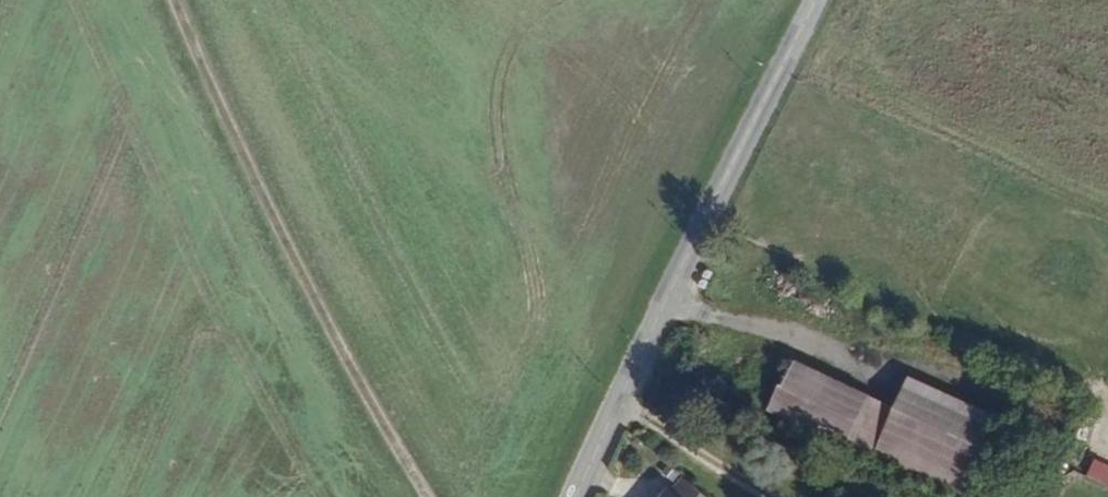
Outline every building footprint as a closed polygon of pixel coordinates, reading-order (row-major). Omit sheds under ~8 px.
[(1022,429),(928,387),(917,410),(808,362),(788,408),(988,496),(992,496),(1022,429)] [(1092,461),(1086,477),(1107,485),(1107,467),(1092,461)] [(684,481),(669,496),(701,496),(684,481)]
